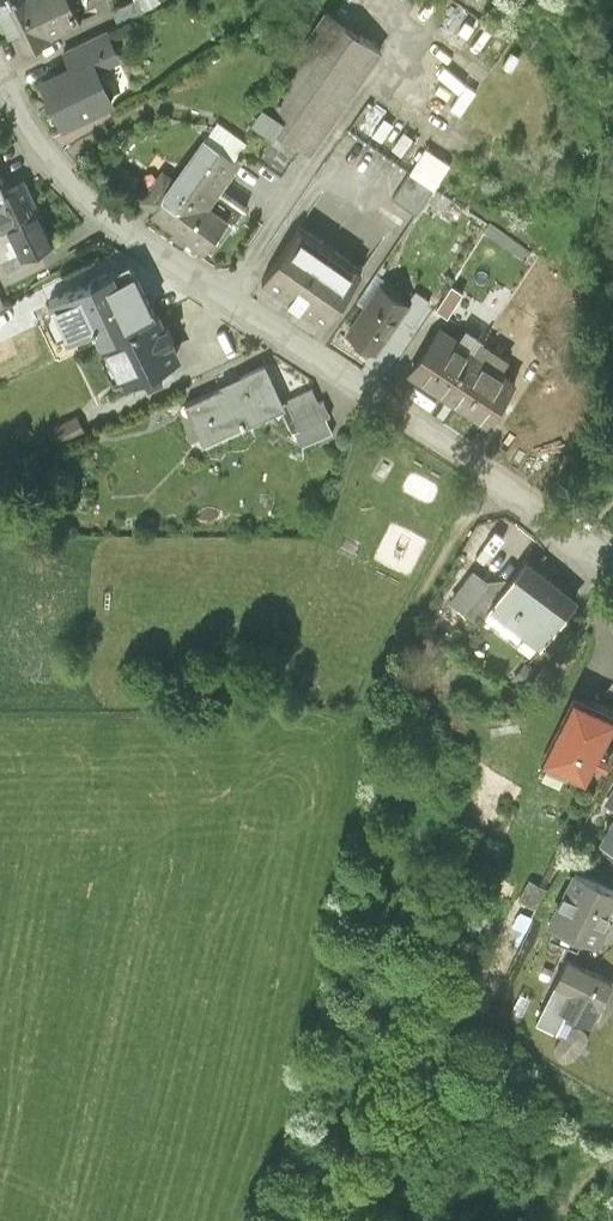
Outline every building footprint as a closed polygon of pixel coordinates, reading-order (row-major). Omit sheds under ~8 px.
[(0,8),(0,9),(21,53),(54,37),(53,35),(82,22),(72,0),(18,0),(0,8)] [(276,127),(307,150),(382,50),(328,10),(282,73),(286,77),(266,104),(264,102),(253,117),(272,131),(276,127)] [(113,99),(93,57),(44,80),(64,122),(113,99)] [(451,71),(440,95),(455,102),(466,79),(451,71)] [(469,78),(457,105),(469,110),(481,83),(469,78)] [(394,145),(408,125),(369,100),(356,120),(394,145)] [(409,126),(398,143),(409,149),(419,133),(409,126)] [(242,156),(208,131),(152,207),(207,247),(231,214),(210,200),(242,156)] [(431,141),(399,196),(426,211),(458,156),(431,141)] [(38,207),(24,177),(4,188),(0,181),(0,226),(38,207)] [(38,207),(0,226),(0,254),(6,251),(1,241),(7,238),(14,251),(5,256),(10,266),(36,253),(33,246),(53,236),(38,207)] [(360,270),(298,227),(262,279),(325,321),(360,270)] [(457,277),(439,305),(456,315),(473,287),(457,277)] [(82,347),(103,336),(155,311),(140,281),(109,297),(116,312),(75,332),(82,347)] [(410,302),(382,283),(349,332),(378,351),(410,302)] [(160,308),(155,311),(103,336),(123,376),(132,380),(147,372),(150,378),(164,370),(161,365),(176,357),(180,349),(174,337),(176,336),(170,321),(167,322),(160,308)] [(55,325),(49,312),(18,326),(24,339),(55,325)] [(413,372),(448,396),(475,356),(458,344),(460,340),(442,328),(413,372)] [(516,384),(475,356),(448,396),(490,423),(516,384)] [(284,404),(266,366),(188,402),(206,440),(284,404)] [(320,403),(312,387),(286,399),(301,430),(296,432),(303,447),(334,433),(327,418),(332,416),(325,401),(320,403)] [(85,432),(77,416),(48,429),(56,446),(85,432)] [(560,588),(528,562),(509,585),(495,603),(525,628),(523,631),(542,646),(575,605),(558,591),(560,588)] [(495,603),(509,585),(505,582),(488,582),(473,571),(450,602),(479,624),(495,603)] [(544,677),(526,663),(513,680),(530,693),(544,677)] [(576,699),(546,759),(587,779),(612,727),(612,718),(576,699)] [(604,804),(612,809),(612,788),(604,804)] [(604,844),(612,849),(612,827),(604,844)] [(578,873),(552,926),(557,928),(551,942),(579,953),(585,939),(597,944),(610,919),(604,916),(612,898),(612,890),(578,873)] [(547,894),(530,886),(521,905),(538,913),(547,894)] [(569,963),(557,986),(571,993),(562,1012),(592,1027),(612,987),(612,986),(569,963)] [(557,1052),(579,1064),(596,1030),(574,1019),(557,1052)]
